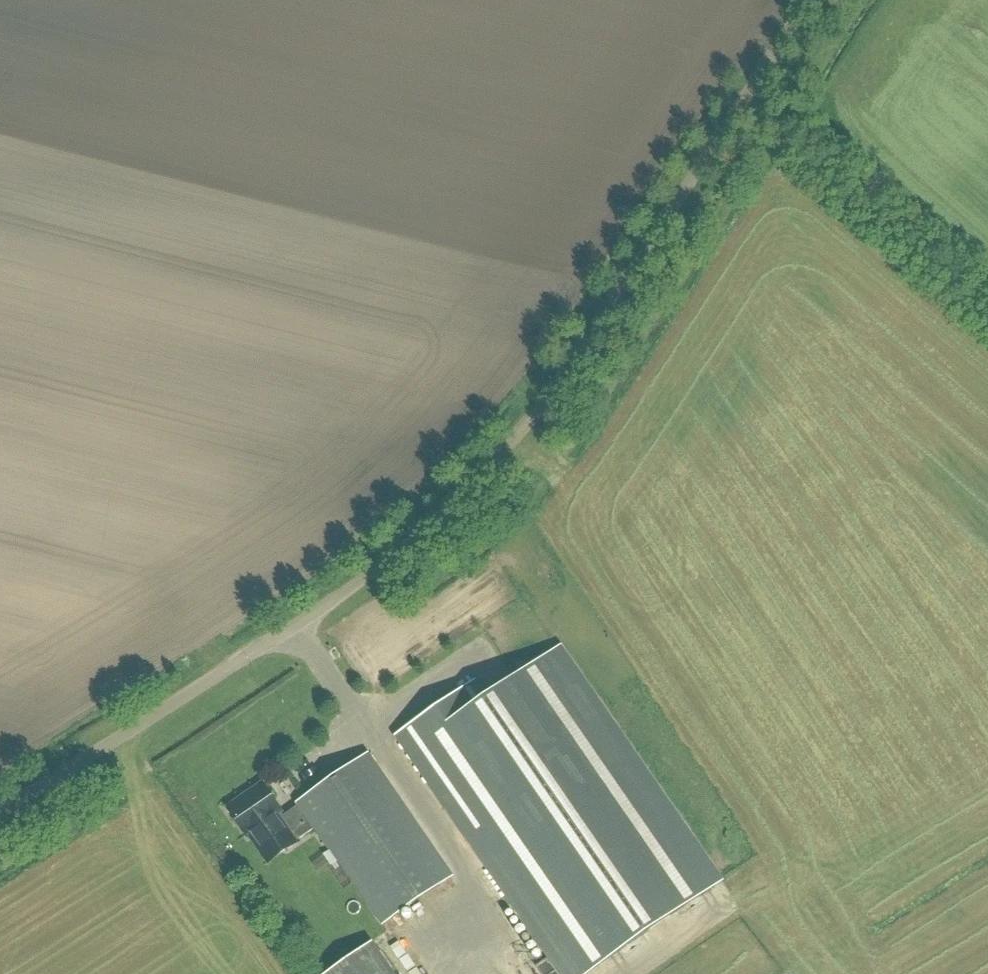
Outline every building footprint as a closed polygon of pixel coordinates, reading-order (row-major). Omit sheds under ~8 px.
[(558,973),(587,973),(722,881),(561,647),(488,698),(476,681),(395,737),(558,973)] [(263,784),(228,809),(266,863),(314,830),(329,850),(331,849),(383,925),(453,876),(369,755),(297,805),(298,807),(285,816),(263,784)] [(373,944),(330,973),(393,973),(373,944)]
